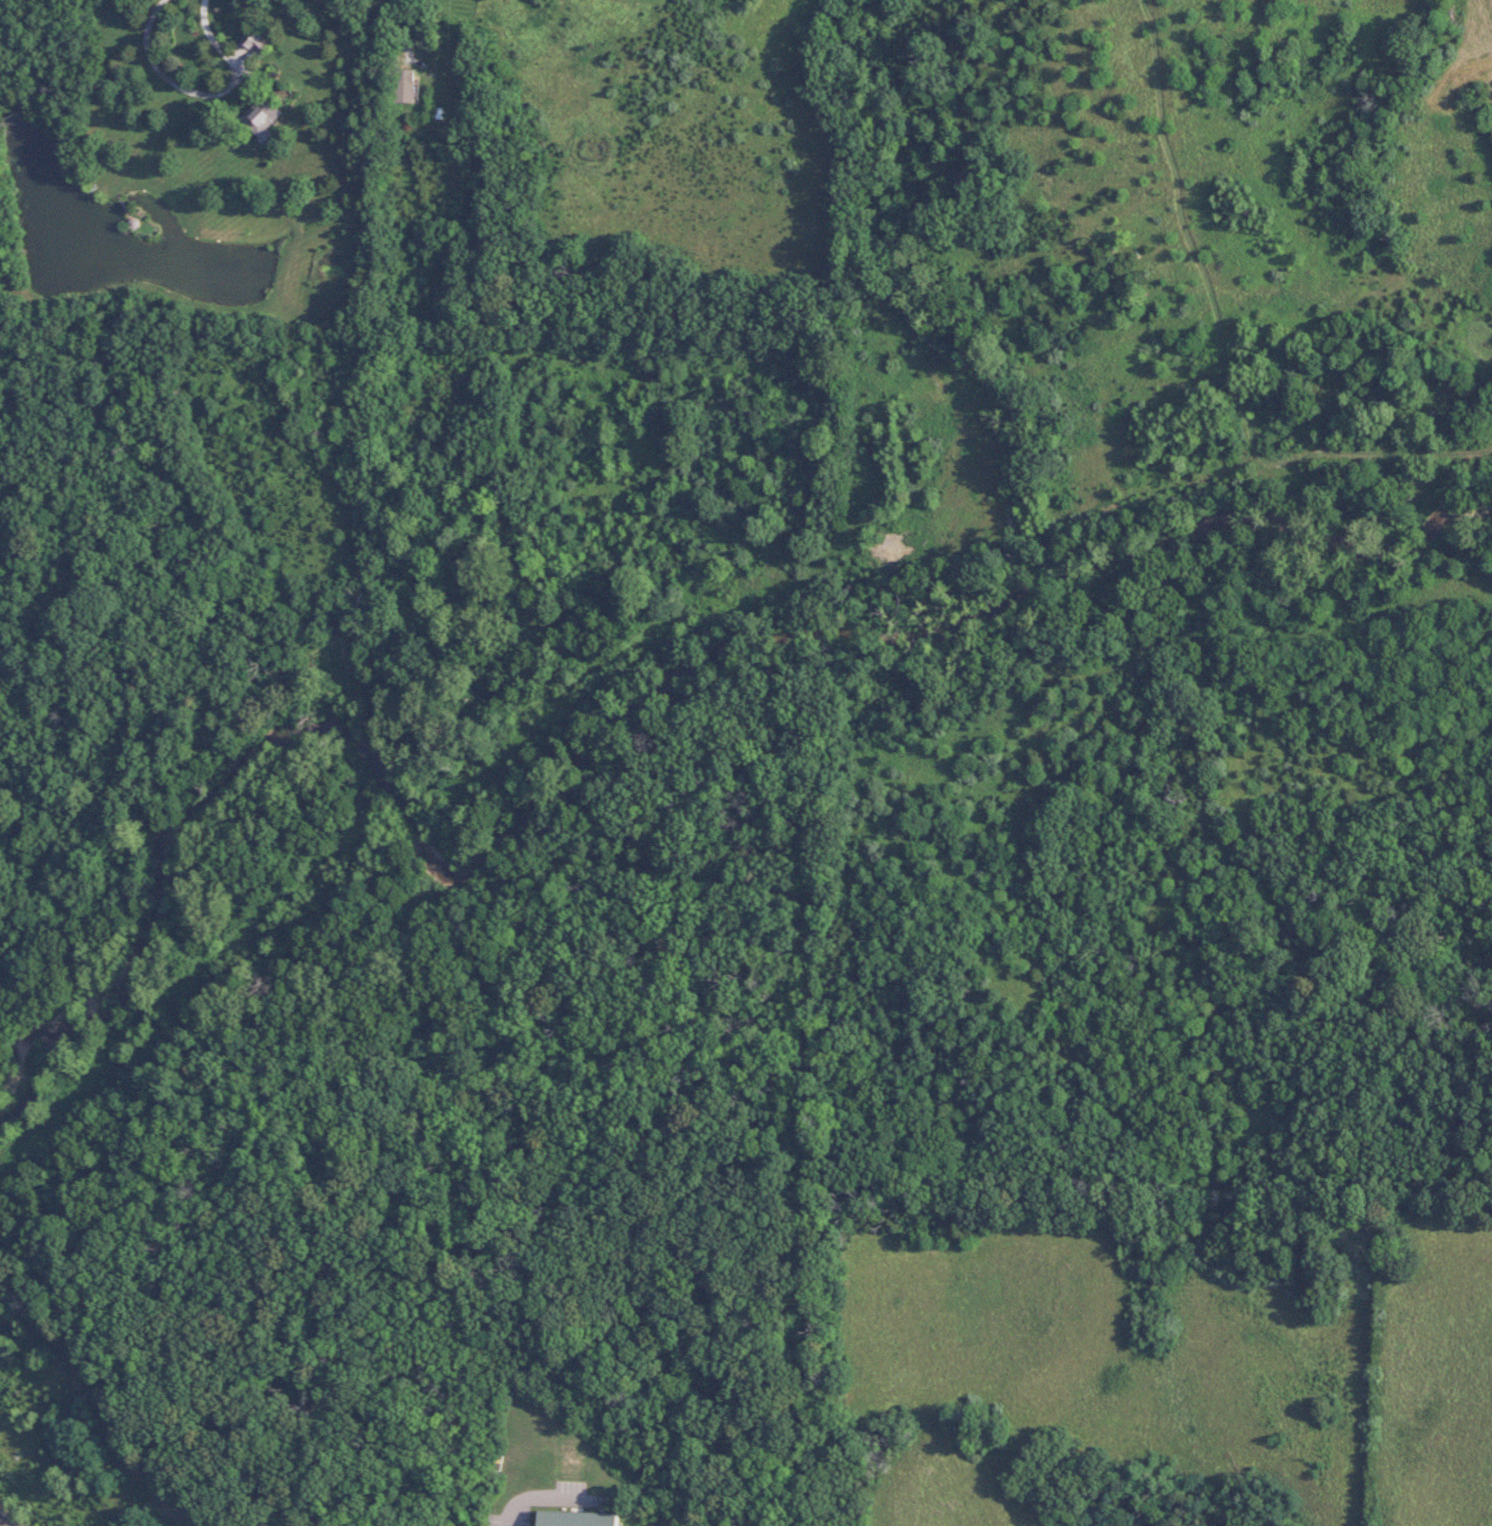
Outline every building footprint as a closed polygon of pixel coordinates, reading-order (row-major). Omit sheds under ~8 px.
[(257,54),(269,42),(254,27),(242,39),(257,54)] [(414,103),(413,70),(395,70),(396,103),(414,103)] [(282,114),(263,95),(240,119),(259,137),(282,114)] [(618,1513),(539,1511),(539,1525),(618,1525),(618,1513)]
